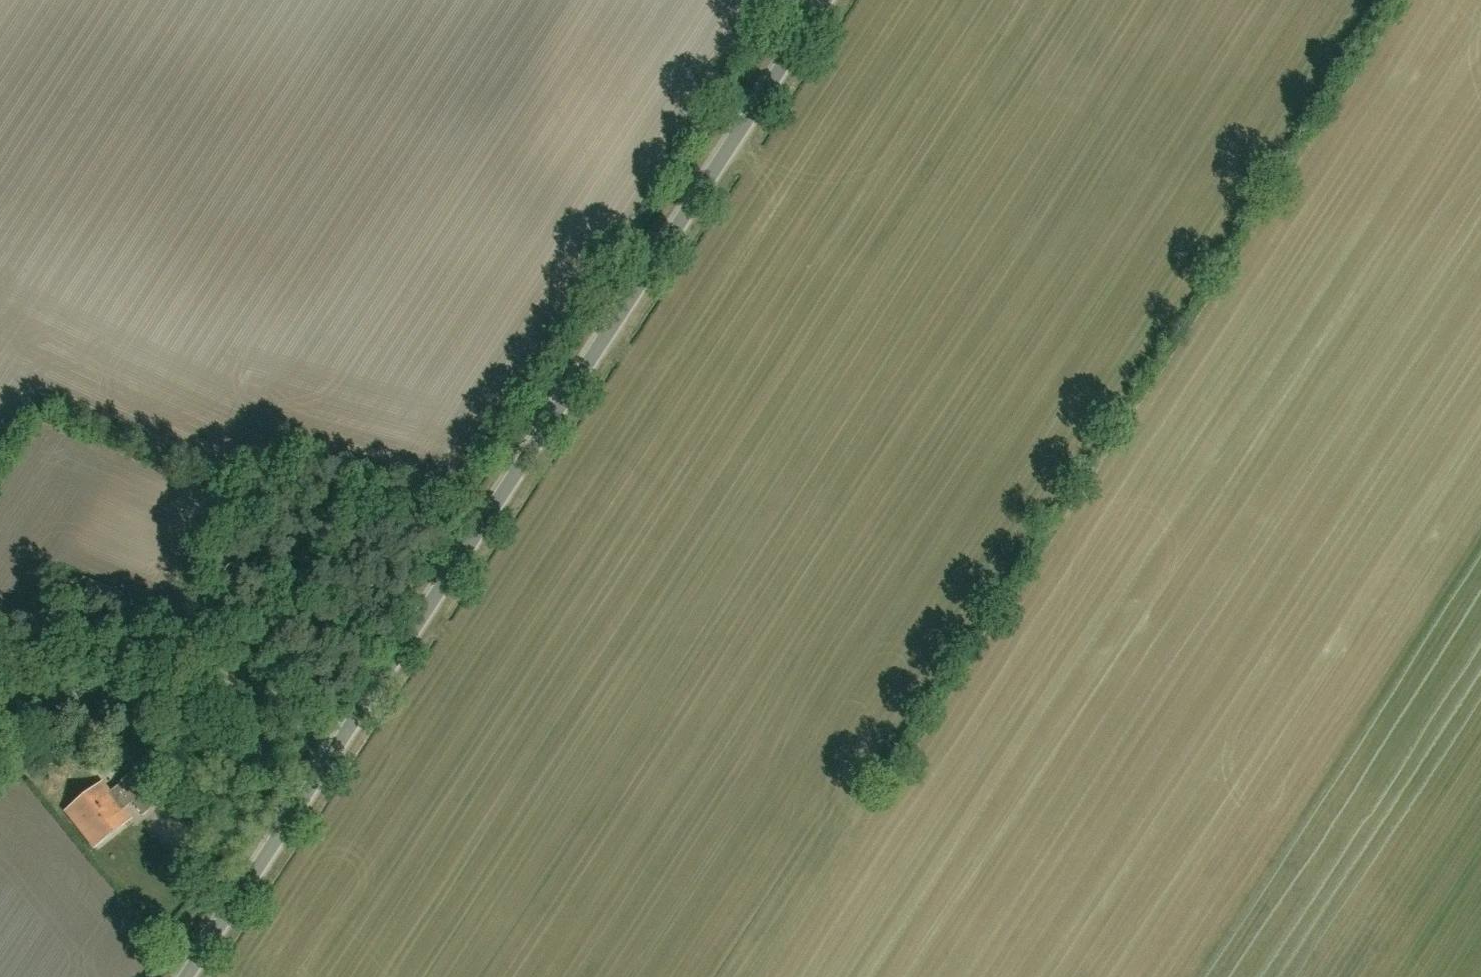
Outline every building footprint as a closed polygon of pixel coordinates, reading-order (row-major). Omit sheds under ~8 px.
[(144,814),(159,801),(135,770),(119,783),(108,792),(101,783),(66,810),(81,829),(123,796),(127,793),(144,814)] [(123,796),(81,829),(95,847),(130,819),(122,809),(129,803),(123,796)]
